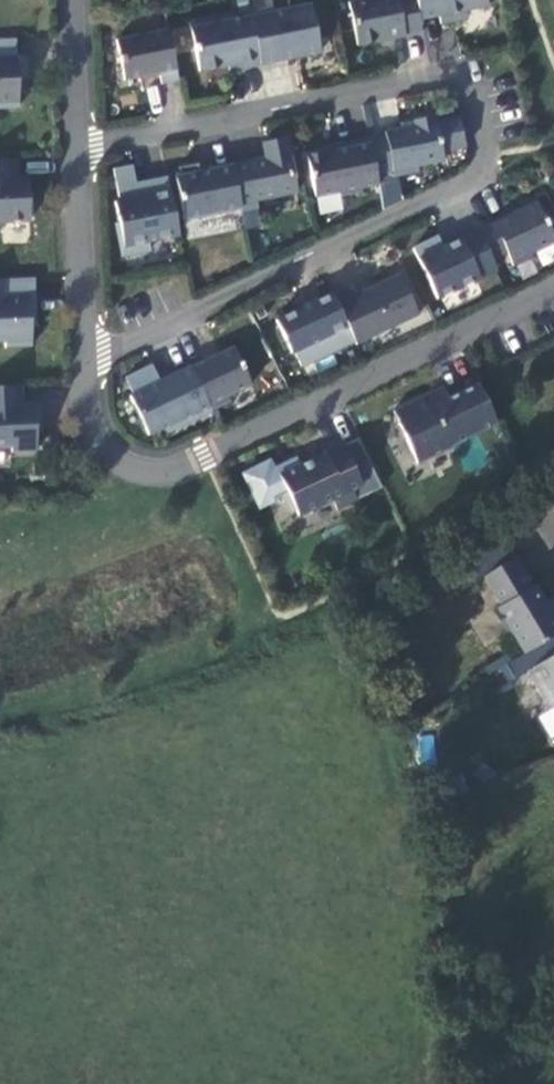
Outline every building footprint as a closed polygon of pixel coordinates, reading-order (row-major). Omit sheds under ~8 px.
[(356,49),(422,30),(419,21),(413,0),(344,0),(356,49)] [(419,21),(437,19),(439,27),(473,20),(470,12),(494,8),(493,0),(414,0),(419,21)] [(324,55),(312,3),(244,14),(254,64),(324,55)] [(244,14),(185,24),(196,75),(254,64),(244,14)] [(168,27),(112,38),(118,81),(177,71),(168,27)] [(0,39),(0,105),(20,103),(20,40),(0,39)] [(444,160),(434,116),(433,111),(407,117),(407,123),(366,139),(377,183),(444,160)] [(299,195),(288,137),(256,141),(260,155),(226,164),(235,210),(299,195)] [(366,139),(300,155),(309,197),(377,183),(366,139)] [(0,159),(0,224),(31,223),(33,175),(19,173),(20,158),(0,159)] [(129,163),(109,167),(115,196),(108,199),(116,254),(177,235),(174,219),(166,174),(132,180),(129,163)] [(235,210),(226,164),(166,174),(174,219),(235,210)] [(534,200),(485,223),(508,268),(553,242),(553,240),(534,200)] [(476,226),(412,255),(429,302),(497,270),(476,226)] [(420,317),(397,271),(329,299),(354,345),(420,317)] [(0,279),(0,350),(33,350),(36,278),(0,279)] [(326,296),(267,319),(295,371),(354,345),(326,296)] [(232,347),(181,369),(205,418),(255,393),(232,347)] [(181,369),(125,392),(146,447),(205,418),(181,369)] [(474,383),(395,413),(411,466),(499,424),(474,383)] [(0,385),(0,456),(39,454),(39,401),(22,400),(20,385),(0,385)] [(349,437),(270,469),(297,528),(382,487),(349,437)] [(535,656),(553,645),(553,601),(546,587),(542,590),(524,561),(495,578),(512,608),(503,613),(513,631),(518,628),(535,656)] [(535,676),(553,709),(553,665),(535,676)]
